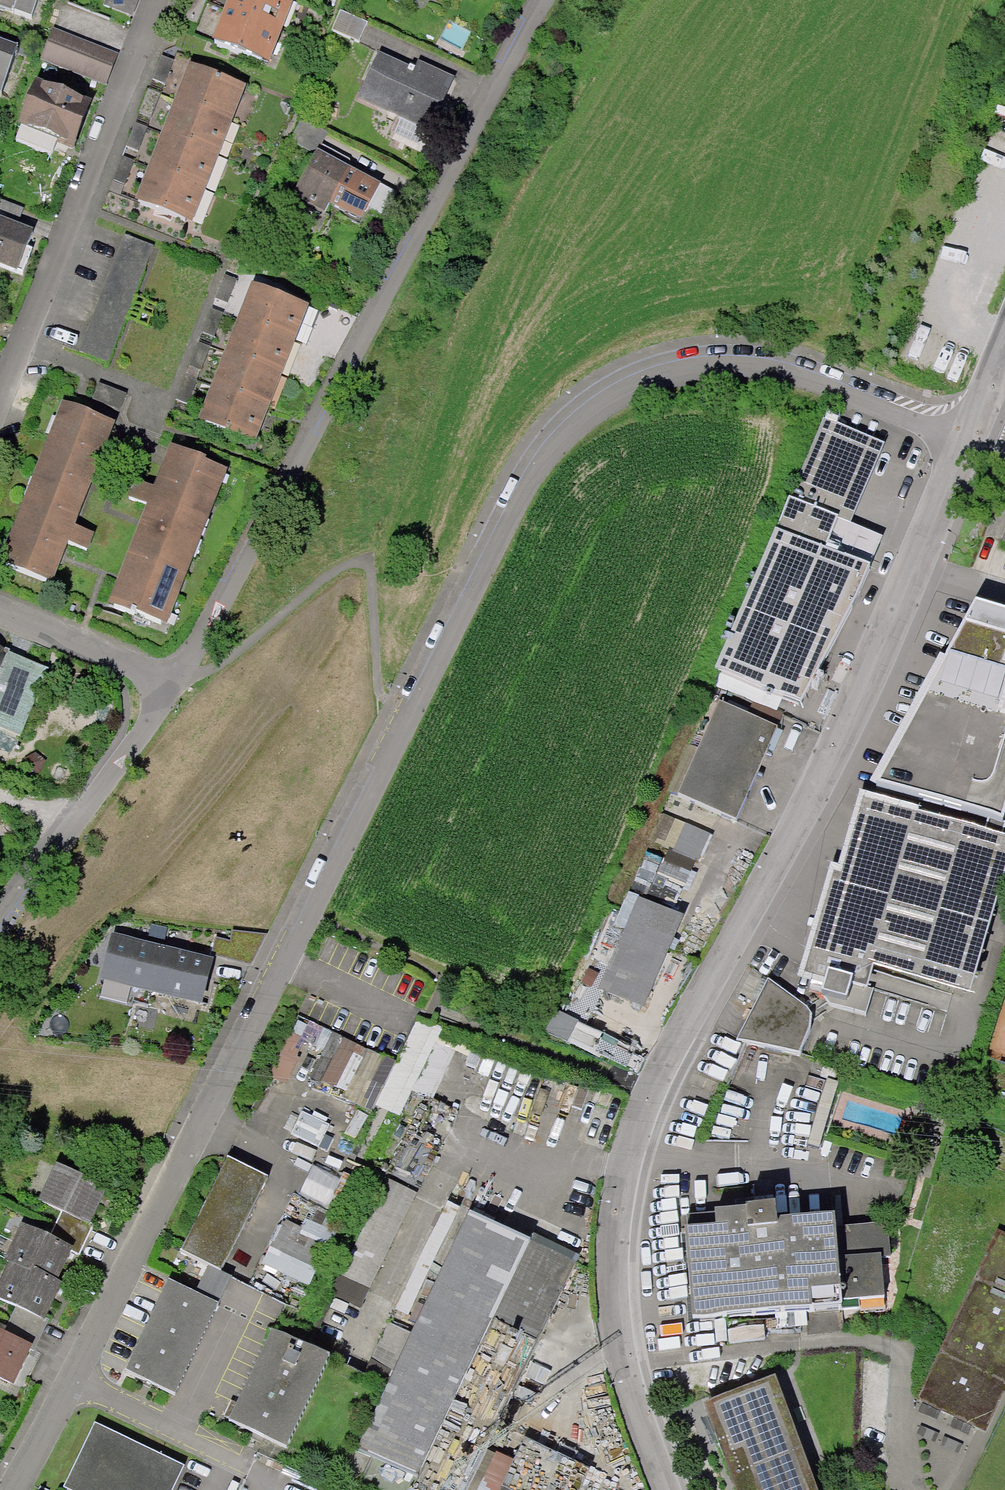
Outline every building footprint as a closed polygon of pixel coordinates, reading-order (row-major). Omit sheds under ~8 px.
[(32,23),(41,0),(0,0),(0,11),(32,23)] [(226,4),(283,26),(293,0),(227,0),(226,4)] [(226,4),(213,37),(270,59),(283,26),(226,4)] [(368,21),(341,10),(333,28),(360,40),(368,21)] [(116,60),(54,36),(43,65),(105,89),(116,60)] [(0,49),(0,97),(3,98),(18,55),(0,49)] [(416,75),(379,58),(365,91),(438,124),(456,86),(418,69),(416,75)] [(190,69),(177,102),(233,125),(246,91),(190,69)] [(91,112),(38,91),(22,133),(75,153),(91,112)] [(177,102),(164,136),(220,158),(233,125),(177,102)] [(327,132),(300,118),(290,139),(316,153),(327,132)] [(164,136),(151,170),(207,192),(220,158),(164,136)] [(382,189),(319,156),(298,198),(360,230),(382,189)] [(151,170),(138,204),(194,226),(207,192),(151,170)] [(0,225),(0,266),(19,273),(32,237),(0,225)] [(251,286),(238,319),(294,342),(307,308),(251,286)] [(238,319),(225,353),(281,375),(294,342),(238,319)] [(225,353),(212,387),(268,409),(281,375),(225,353)] [(212,387),(199,420),(255,443),(268,409),(212,387)] [(54,586),(70,546),(87,553),(94,536),(76,529),(115,428),(61,407),(0,564),(0,565),(54,586)] [(884,449),(821,421),(714,668),(800,705),(852,608),(882,538),(851,525),(884,449)] [(228,473),(171,451),(155,494),(138,487),(131,504),(148,511),(113,604),(169,626),(228,473)] [(1004,808),(1004,605),(976,597),(878,780),(1003,815),(1004,808)] [(22,738),(50,670),(0,649),(0,729),(22,738)] [(777,729),(717,704),(678,795),(737,820),(777,729)] [(871,969),(970,996),(1004,871),(1004,841),(860,800),(839,876),(830,874),(803,971),(866,988),(871,969)] [(644,1009),(681,917),(636,899),(599,991),(644,1009)] [(117,940),(106,984),(209,1009),(220,966),(117,940)] [(768,979),(736,1039),(799,1055),(810,1030),(809,1012),(768,979)] [(395,1060),(331,1030),(324,1043),(305,1081),(370,1112),(395,1060)] [(296,1059),(279,1051),(268,1073),(285,1081),(296,1059)] [(263,1179),(222,1159),(176,1252),(217,1272),(263,1179)] [(90,1229),(107,1193),(60,1171),(43,1207),(62,1217),(90,1229)] [(279,1219),(256,1266),(306,1289),(339,1217),(310,1204),(299,1228),(279,1219)] [(833,1219),(776,1224),(775,1209),(712,1214),(713,1229),(682,1232),(689,1324),(860,1310),(859,1301),(884,1299),(881,1257),(891,1256),(889,1224),(834,1228),(833,1219)] [(528,1241),(527,1244),(466,1215),(408,1334),(387,1323),(367,1364),(386,1373),(350,1448),(415,1480),(493,1318),(535,1338),(572,1262),(528,1241)] [(93,1233),(62,1217),(50,1239),(82,1255),(93,1233)] [(75,1252),(50,1239),(23,1224),(1,1265),(11,1270),(0,1291),(0,1298),(22,1310),(7,1336),(34,1351),(48,1326),(44,1324),(64,1287),(58,1284),(75,1252)] [(995,1230),(916,1400),(987,1432),(1004,1392),(1004,1234),(995,1230)] [(216,1306),(164,1281),(120,1370),(173,1396),(216,1306)] [(329,1360),(266,1330),(222,1420),(285,1451),(329,1360)] [(15,1388),(31,1352),(0,1339),(0,1382),(15,1388)] [(702,1405),(733,1489),(813,1489),(774,1380),(702,1405)] [(181,1468),(92,1425),(61,1489),(170,1489),(181,1468)]
